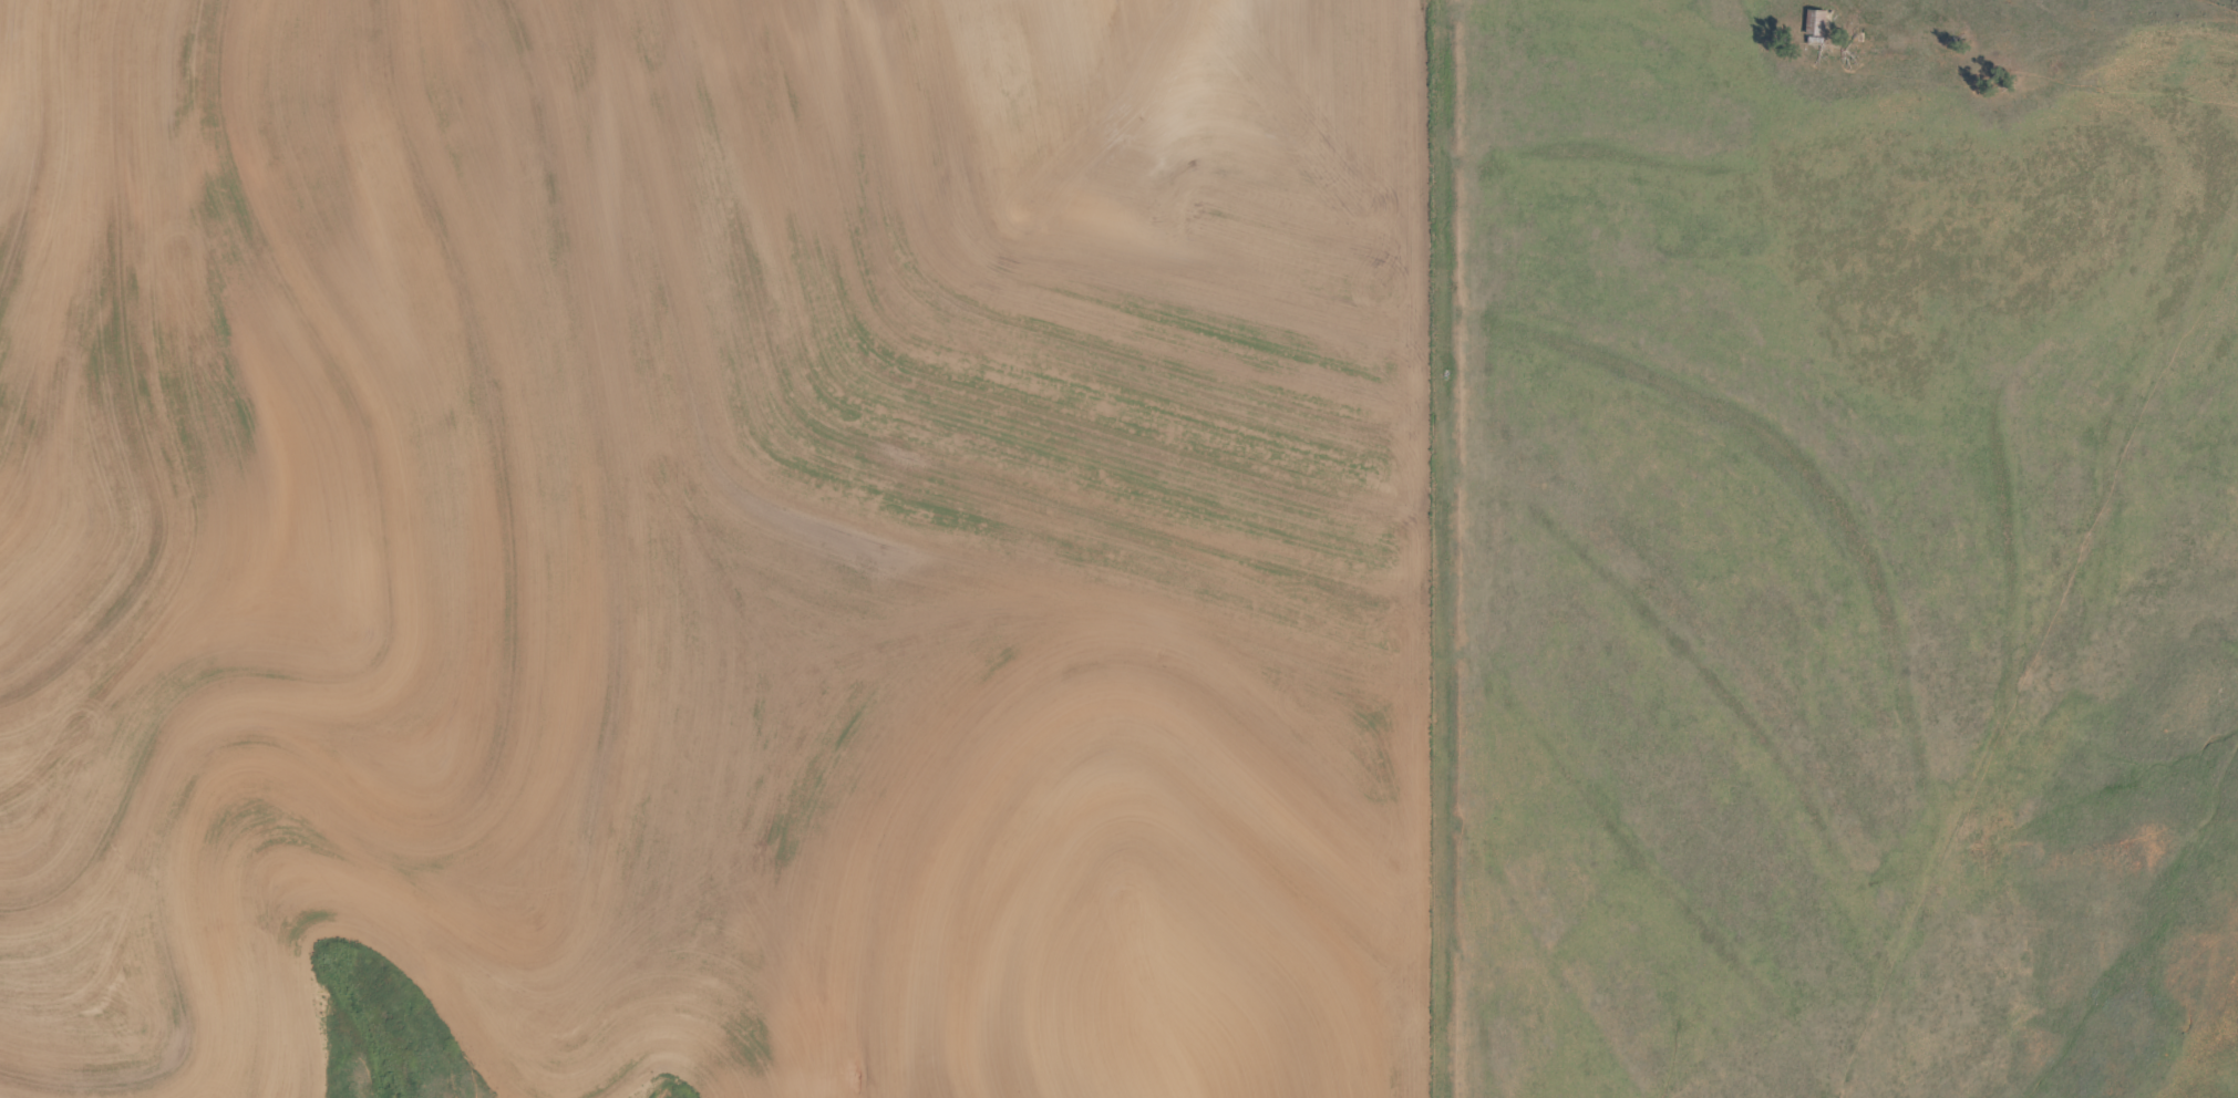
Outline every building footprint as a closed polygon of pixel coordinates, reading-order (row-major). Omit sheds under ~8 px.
[(1829,37),(1830,10),(1809,10),(1808,37),(1829,37)]
